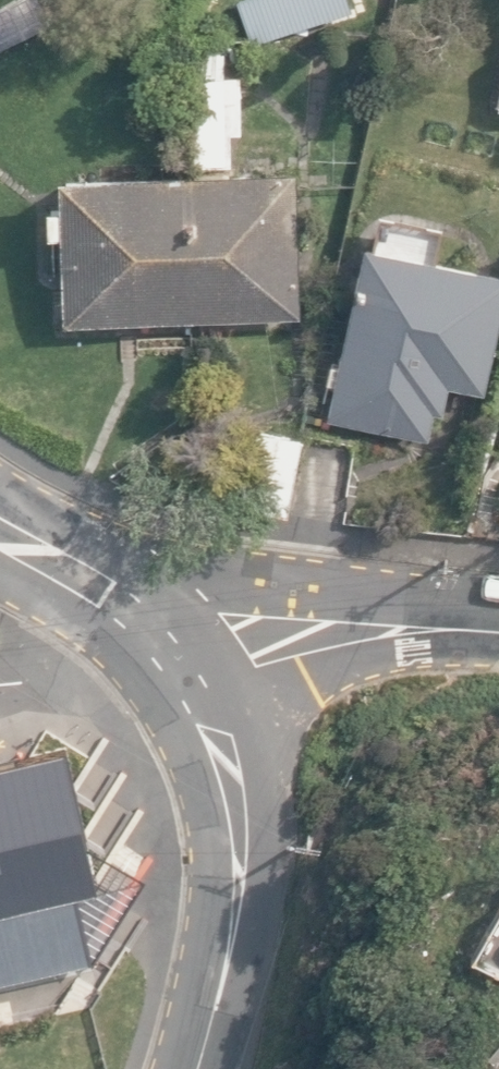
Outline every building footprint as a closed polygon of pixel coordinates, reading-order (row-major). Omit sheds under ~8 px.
[(194,71),(194,162),(233,162),(233,130),(242,130),(242,71),(194,71)] [(55,224),(56,315),(295,313),(293,166),(54,168),(55,197),(43,197),(44,224),(55,224)] [(424,432),(429,406),(440,408),(446,379),(481,385),(498,294),(498,265),(359,237),(334,359),(328,358),(324,378),(331,379),(324,412),(424,432)] [(239,504),(287,514),(304,434),(256,424),(239,504)] [(94,957),(84,919),(103,931),(120,906),(95,890),(61,742),(0,756),(0,979),(94,957)]
